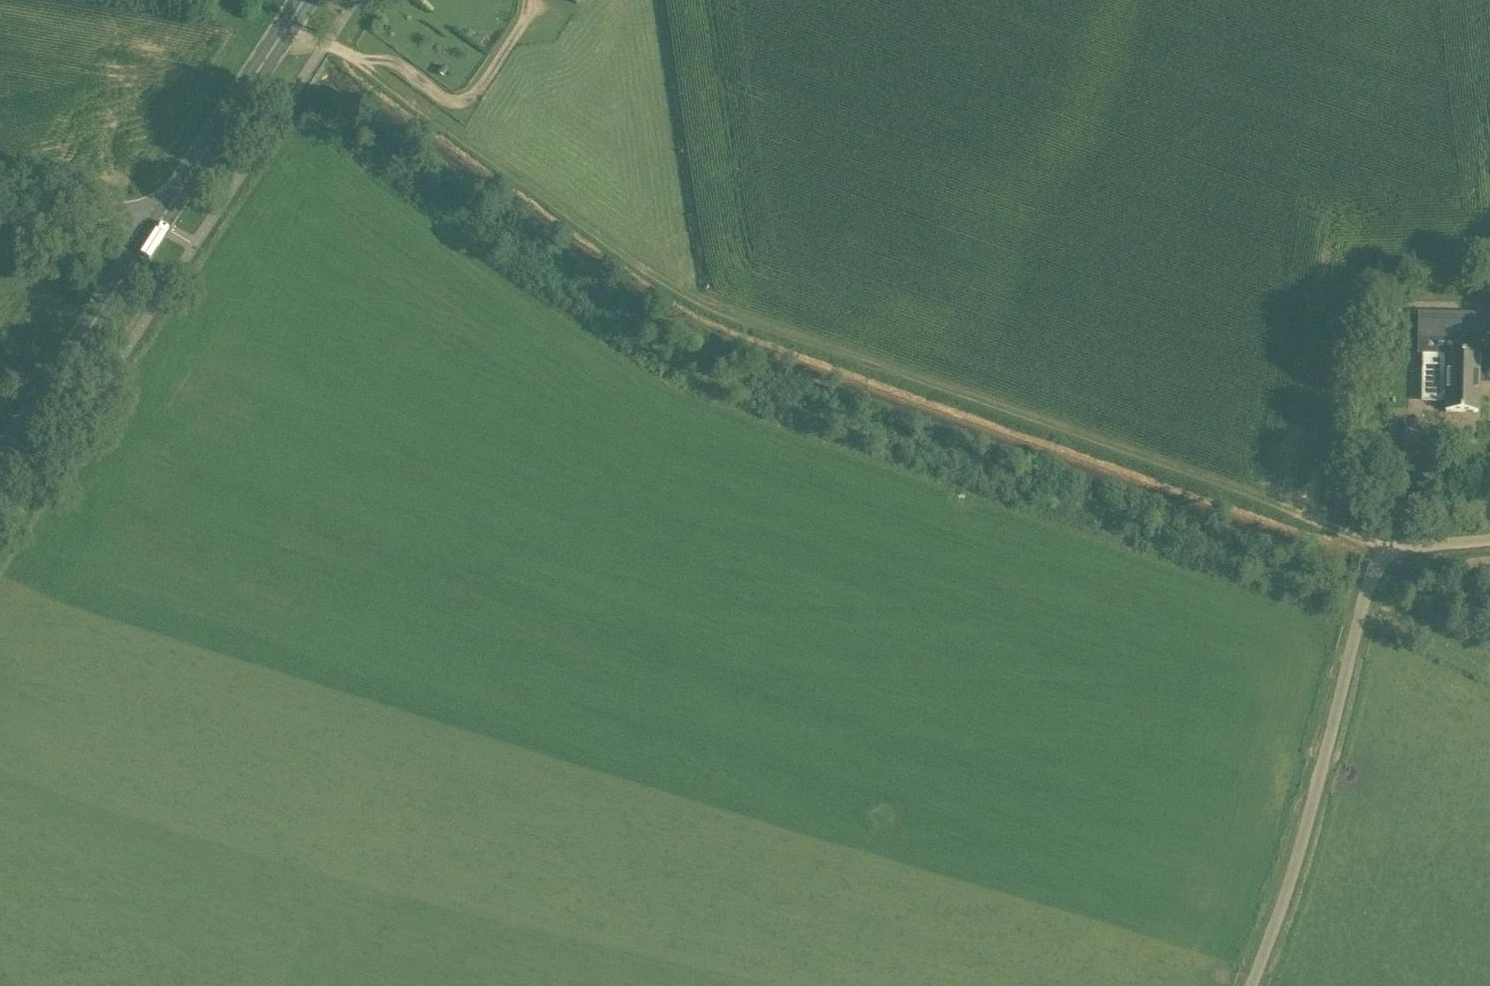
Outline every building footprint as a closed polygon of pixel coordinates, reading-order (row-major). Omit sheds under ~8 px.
[(1421,313),(1420,354),(1425,355),(1424,402),(1447,402),(1447,412),(1480,412),(1481,353),(1477,353),(1478,338),(1487,338),(1487,332),(1489,332),(1489,315),(1421,313)]
